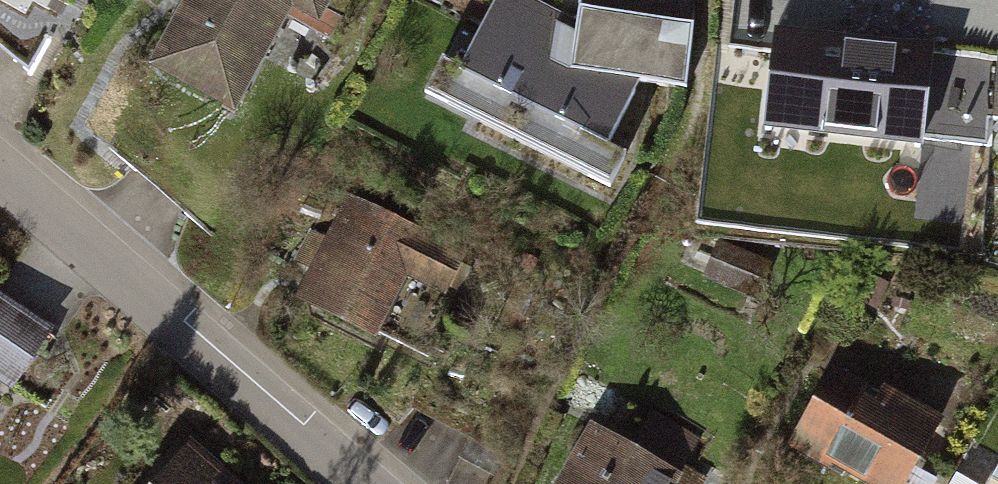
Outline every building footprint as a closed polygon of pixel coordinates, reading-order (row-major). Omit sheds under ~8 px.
[(145,68),(237,118),(291,19),(316,32),(334,0),(182,0),(145,68)] [(539,0),(492,0),(446,92),(609,174),(624,144),(608,136),(640,72),(684,78),(692,14),(586,0),(579,0),(577,19),(539,0)] [(933,51),(775,34),(764,133),(921,154),(923,140),(933,51)] [(995,122),(997,59),(933,51),(923,140),(985,146),(986,121),(995,122)] [(484,257),(354,190),(299,295),(381,337),(413,275),(462,300),(484,257)] [(13,395),(56,332),(0,294),(0,387),(13,395)] [(832,374),(788,452),(827,474),(832,466),(864,483),(908,483),(939,428),(883,396),(880,400),(832,374)] [(588,431),(560,483),(705,483),(706,482),(682,469),(698,438),(659,417),(647,439),(637,458),(588,431)] [(193,444),(158,483),(239,483),(193,444)]
